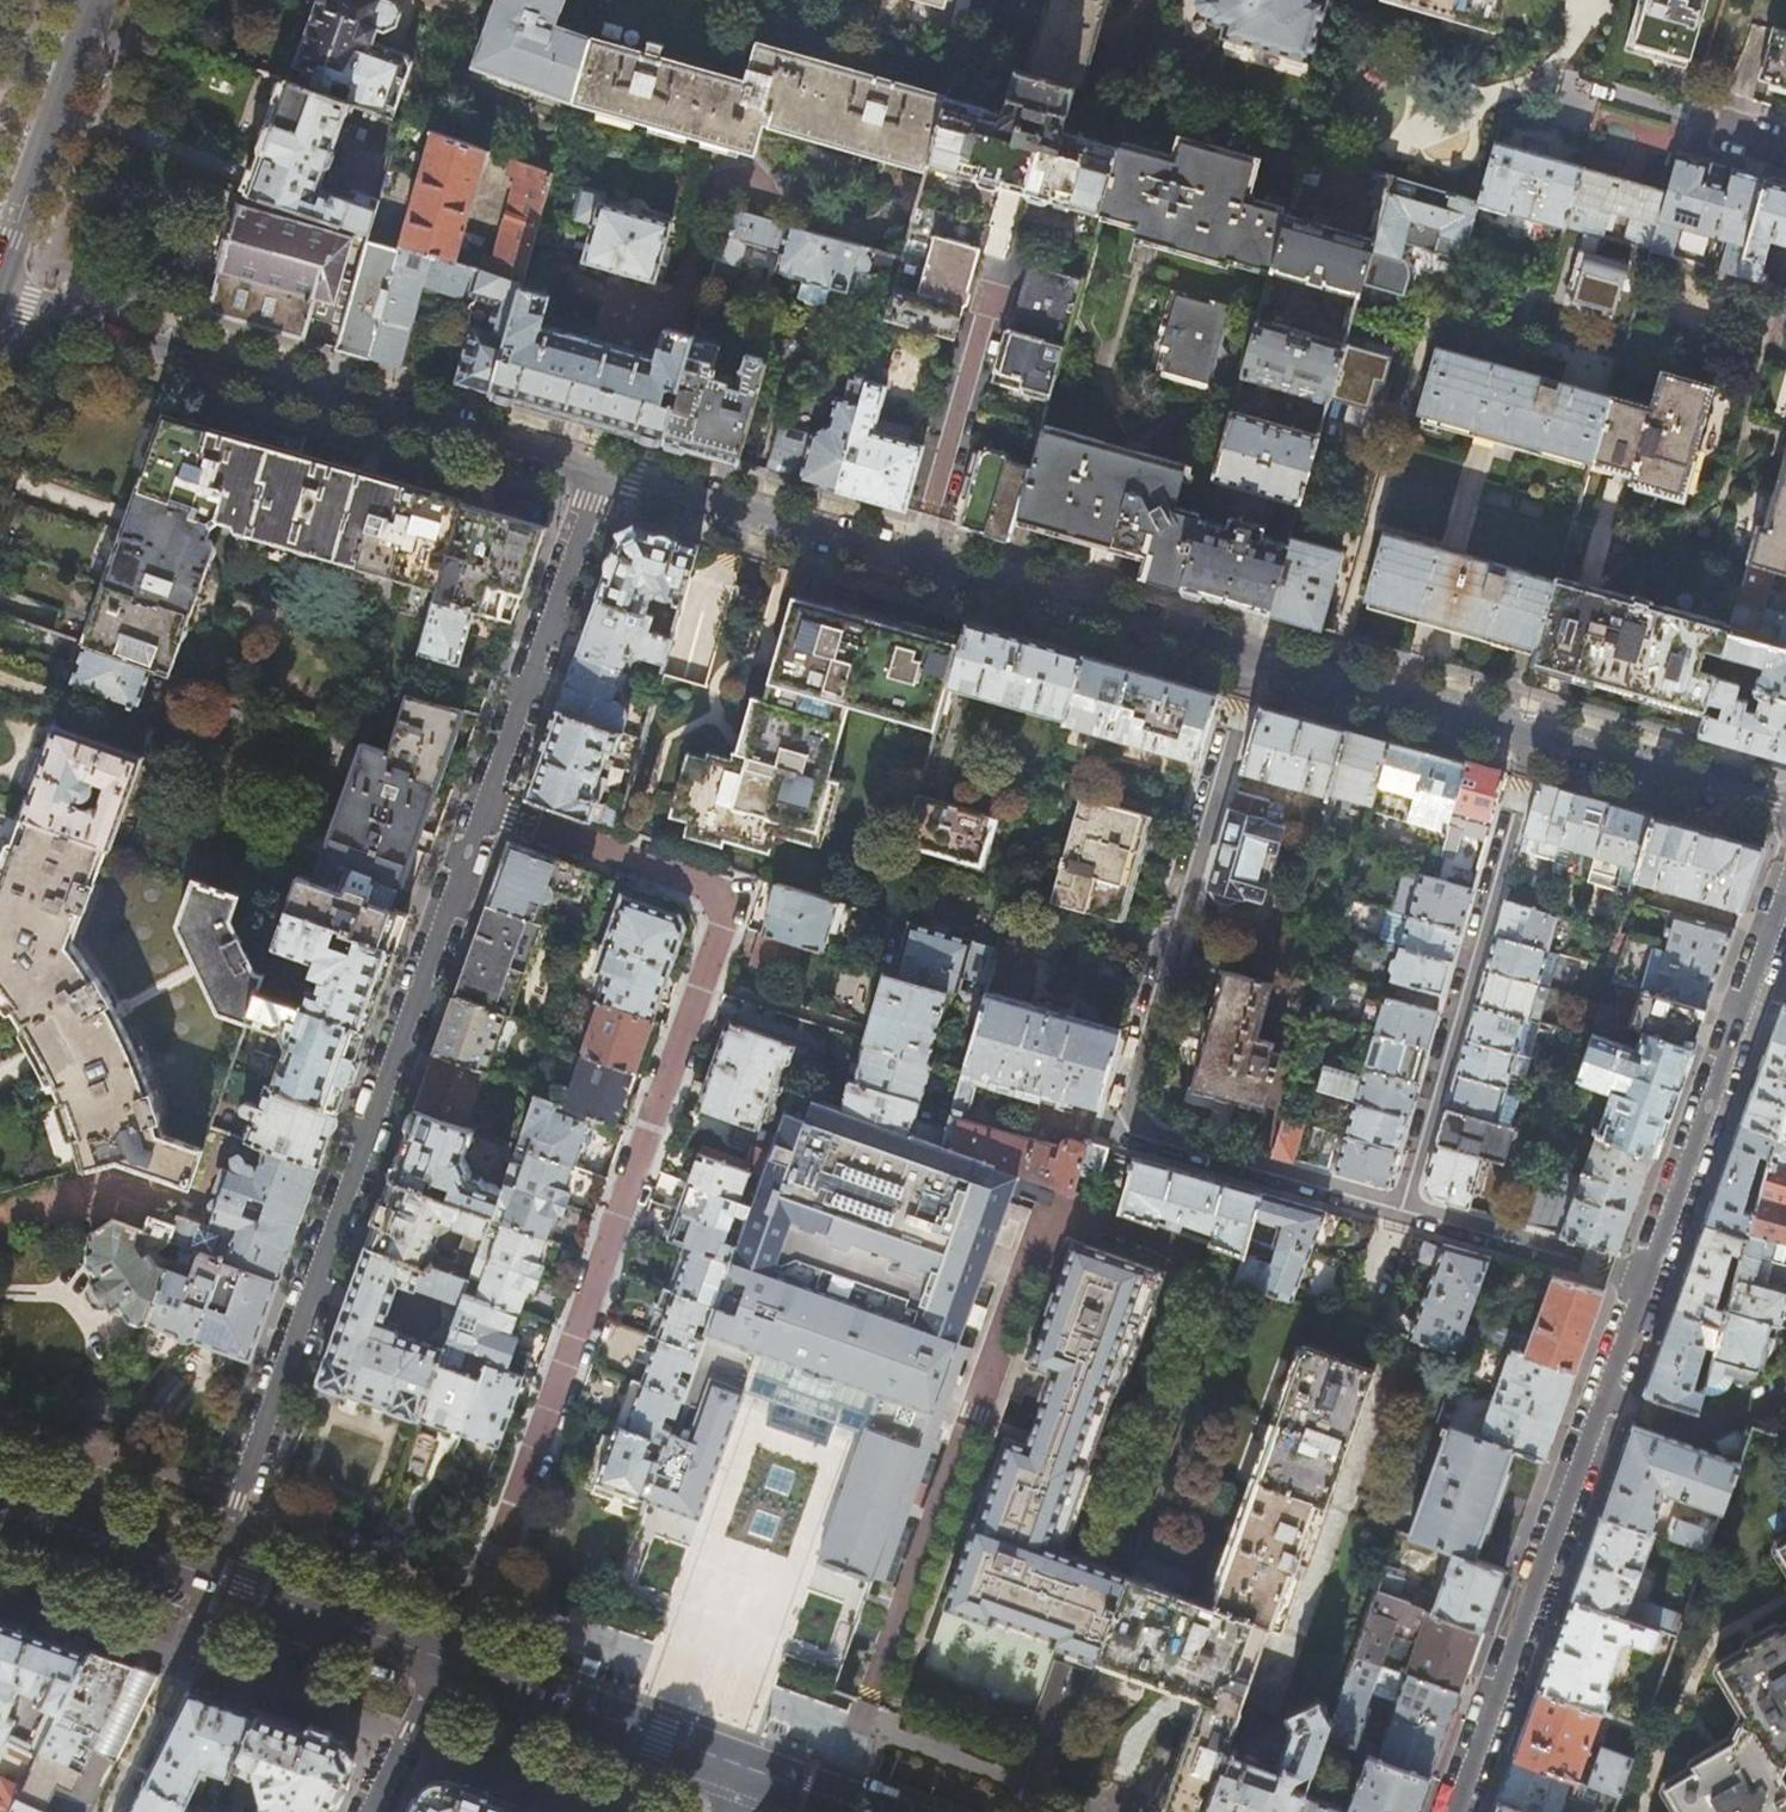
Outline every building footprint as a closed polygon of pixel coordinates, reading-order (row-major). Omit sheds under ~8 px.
[(310,2),(321,6),(311,33),(302,60),(304,66),(307,67),(301,84),(393,117),(413,60),(408,53),(374,40),(379,27),(387,30),(397,24),(402,12),(397,1),(395,0),(310,0),(310,2)] [(474,70),(573,103),(574,99),(593,35),(559,24),(566,0),(497,0),(474,70)] [(1026,72),(1077,86),(1083,88),(1109,0),(1046,0),(1026,72)] [(1245,43),(1312,62),(1329,0),(1198,0),(1197,4),(1203,14),(1210,16),(1209,21),(1226,26),(1223,37),(1245,43)] [(1497,25),(1504,0),(1410,0),(1497,25)] [(1631,64),(1688,80),(1711,1),(1709,0),(1649,0),(1631,64)] [(1776,28),(1762,78),(1785,85),(1785,31),(1776,28)] [(930,163),(949,96),(759,42),(747,80),(662,55),(665,46),(667,46),(668,44),(650,38),(649,41),(651,42),(648,51),(593,35),(574,99),(756,153),(768,116),(930,163)] [(1065,129),(1077,86),(1026,72),(1017,69),(1004,112),(949,96),(930,163),(919,204),(984,223),(1025,235),(1040,239),(1092,254),(1104,213),(1123,147),(1065,129)] [(301,84),(286,78),(284,82),(282,81),(275,100),(279,101),(271,122),(267,121),(263,133),(259,145),(263,147),(256,168),(251,166),(247,178),(245,186),(248,187),(247,190),(283,202),(297,207),(370,231),(380,199),(354,190),(352,198),(322,188),(343,127),(354,132),(352,138),(393,153),(402,120),(393,117),(301,84)] [(1306,152),(1135,103),(1123,147),(1104,213),(1140,223),(1137,235),(1228,262),(1230,257),(1273,269),(1306,152)] [(550,185),(553,173),(514,159),(510,172),(520,175),(496,261),(486,257),(491,242),(465,233),(489,150),(433,131),(403,243),(471,266),(522,282),(541,216),(550,185)] [(1583,167),(1497,142),(1479,202),(1566,227),(1567,225),(1583,167)] [(1393,177),(1306,152),(1273,269),(1360,293),(1372,250),(1393,177)] [(1679,156),(1668,192),(1652,250),(1672,256),(1681,226),(1714,235),(1733,171),(1731,170),(1726,187),(1707,182),(1712,165),(1679,156)] [(1620,178),(1583,167),(1567,225),(1603,235),(1611,211),(1632,218),(1625,242),(1652,250),(1668,192),(1632,181),(1620,178)] [(1733,171),(1714,235),(1731,240),(1723,270),(1738,275),(1765,180),(1733,171)] [(1479,202),(1393,177),(1372,250),(1400,258),(1412,220),(1443,228),(1441,235),(1468,242),(1479,202)] [(1765,180),(1738,275),(1766,283),(1769,274),(1762,271),(1772,239),(1785,243),(1785,186),(1765,180)] [(583,261),(656,282),(660,265),(666,267),(672,246),(666,245),(672,223),(604,204),(607,195),(581,188),(572,222),(592,228),(583,261)] [(297,207),(283,202),(281,209),(295,213),(297,207)] [(220,272),(209,311),(257,324),(305,338),(317,298),(334,302),(353,236),(251,207),(251,208),(235,204),(231,220),(227,218),(224,228),(227,229),(224,240),(221,250),(217,249),(216,254),(221,256),(217,271),(220,272)] [(979,259),(983,247),(977,246),(984,223),(919,204),(904,256),(929,263),(974,276),(979,259)] [(718,259),(711,281),(736,288),(750,242),(784,252),(779,270),(807,278),(801,297),(820,303),(844,310),(860,253),(868,255),(870,248),(732,209),(718,259)] [(371,357),(402,247),(369,238),(350,305),(343,327),(338,347),(352,352),(371,357)] [(1612,264),(1645,274),(1652,250),(1625,242),(1618,240),(1612,264)] [(462,294),(471,266),(403,243),(402,247),(371,357),(389,362),(426,372),(439,323),(425,319),(430,300),(445,304),(459,298),(462,294)] [(974,276),(929,263),(920,292),(966,305),(970,290),(974,276)] [(1066,345),(1085,280),(1033,265),(1024,296),(1014,330),(1066,345)] [(521,286),(522,282),(471,266),(462,294),(468,296),(470,292),(475,294),(473,302),(467,304),(465,311),(467,316),(466,323),(469,325),(453,380),(471,385),(492,391),(521,286)] [(920,292),(896,285),(887,317),(956,337),(962,317),(966,305),(920,292)] [(1274,286),(1269,285),(1264,304),(1269,306),(1274,286)] [(550,295),(521,286),(492,391),(566,412),(665,440),(695,336),(668,328),(665,330),(657,356),(543,325),(550,295)] [(1166,374),(1209,385),(1230,306),(1217,302),(1216,306),(1180,296),(1166,348),(1172,349),(1166,374)] [(727,321),(706,300),(695,336),(665,440),(699,450),(739,462),(768,361),(750,344),(741,375),(741,381),(740,386),(735,385),(736,382),(733,376),(714,369),(727,321)] [(341,326),(343,327),(350,305),(343,303),(336,312),(333,324),(341,326)] [(1350,328),(1355,310),(1349,308),(1344,327),(1350,328)] [(1330,399),(1345,344),(1259,320),(1243,374),(1330,399)] [(336,343),(341,326),(333,324),(328,341),(336,343)] [(1051,397),(1066,345),(1014,330),(1010,329),(1001,358),(995,380),(1051,397)] [(1439,347),(1420,412),(1591,463),(1611,396),(1562,381),(1566,365),(1563,365),(1528,355),(1523,371),(1498,364),(1439,347)] [(1502,347),(1498,364),(1523,371),(1528,355),(1502,347)] [(1611,396),(1591,463),(1632,475),(1630,484),(1681,499),(1713,388),(1662,372),(1651,408),(1611,396)] [(866,391),(869,380),(852,375),(845,397),(839,395),(832,421),(812,435),(780,426),(773,450),(768,466),(767,466),(765,469),(767,470),(806,481),(838,490),(866,391)] [(885,397),(866,391),(838,490),(876,501),(906,510),(916,476),(925,446),(876,431),(885,397)] [(1348,443),(1360,408),(1330,399),(1319,434),(1348,443)] [(1214,478),(1300,502),(1319,436),(1233,412),(1214,478)] [(108,583),(86,643),(152,667),(171,674),(216,545),(213,538),(210,537),(214,522),(219,518),(237,523),(239,529),(439,586),(463,501),(416,488),(300,455),(168,416),(156,449),(131,517),(108,583)] [(1145,578),(1182,588),(1202,518),(1177,511),(1187,471),(1042,429),(1031,467),(1017,517),(1100,540),(1151,555),(1145,578)] [(971,496),(963,526),(975,529),(1011,540),(1017,517),(1031,467),(1010,462),(1008,455),(988,450),(984,455),(974,452),(966,479),(962,493),(971,496)] [(1763,531),(1758,530),(1748,562),(1775,570),(1785,573),(1785,452),(1763,531)] [(500,511),(463,501),(439,586),(436,597),(475,608),(514,619),(548,525),(500,511)] [(1225,600),(1269,613),(1289,543),(1263,535),(1266,525),(1230,515),(1227,525),(1202,518),(1182,588),(1225,600)] [(620,533),(598,595),(647,612),(652,597),(656,596),(659,593),(662,595),(676,599),(676,601),(682,603),(700,544),(662,533),(636,526),(620,533)] [(1385,533),(1367,597),(1392,605),(1442,619),(1496,635),(1538,647),(1557,582),(1385,533)] [(1286,617),(1321,627),(1341,553),(1290,538),(1289,543),(1269,613),(1286,617)] [(1785,647),(1785,612),(1780,630),(1757,623),(1763,604),(1765,596),(1767,597),(1775,570),(1748,562),(1730,627),(1729,630),(1785,647)] [(1538,647),(1534,663),(1617,687),(1706,712),(1716,677),(1722,654),(1729,630),(1730,627),(1653,605),(1654,602),(1634,596),(1633,600),(1558,578),(1557,582),(1538,647)] [(637,654),(665,663),(673,637),(649,629),(653,615),(647,612),(598,595),(578,653),(624,670),(625,672),(629,674),(637,654)] [(828,611),(829,605),(795,595),(765,696),(773,698),(801,603),(828,611)] [(429,620),(420,652),(459,663),(466,639),(475,608),(436,597),(429,620)] [(950,685),(962,643),(939,637),(851,611),(829,605),(828,611),(801,603),(773,698),(765,696),(763,696),(747,751),(737,748),(735,748),(733,756),(710,750),(708,756),(706,764),(687,758),(675,800),(663,797),(660,807),(672,811),(671,816),(688,821),(686,828),(710,835),(722,839),(720,845),(723,845),(727,832),(771,846),(774,836),(789,840),(790,837),(813,844),(833,780),(840,782),(840,780),(822,774),(843,702),(846,703),(846,706),(851,708),(852,704),(862,707),(861,711),(864,712),(865,708),(899,718),(901,710),(940,721),(950,685)] [(1763,604),(1757,623),(1780,630),(1785,612),(1785,610),(1763,604)] [(1020,635),(969,621),(962,643),(950,685),(1065,719),(1084,654),(1020,635)] [(1785,699),(1785,647),(1729,630),(1722,654),(1766,667),(1762,676),(1759,676),(1757,677),(1754,682),(1756,687),(1755,690),(1760,691),(1785,699)] [(152,667),(86,643),(76,672),(70,686),(136,710),(152,667)] [(559,708),(624,731),(629,717),(629,716),(629,715),(629,714),(629,713),(629,712),(629,711),(628,709),(628,708),(627,707),(626,706),(625,704),(624,703),(623,702),(622,701),(620,701),(619,701),(622,695),(626,696),(634,675),(629,674),(625,672),(624,670),(578,653),(559,708)] [(1160,675),(1084,654),(1065,719),(1065,721),(1194,759),(1193,761),(1195,761),(1198,762),(1219,692),(1160,675)] [(1699,736),(1737,747),(1785,761),(1785,699),(1760,691),(1754,714),(1746,711),(1748,700),(1736,697),(1739,685),(1740,684),(1716,677),(1706,712),(1699,736)] [(747,751),(763,696),(755,693),(737,748),(747,751)] [(391,752),(366,743),(315,880),(299,875),(286,910),(353,932),(355,935),(396,950),(416,894),(399,888),(409,859),(450,748),(463,710),(407,695),(391,752)] [(1247,772),(1330,796),(1331,792),(1349,729),(1318,720),(1260,704),(1240,774),(1242,774),(1246,775),(1247,772)] [(617,828),(623,811),(607,805),(602,808),(598,819),(593,817),(607,777),(601,775),(603,768),(610,770),(612,765),(605,762),(611,749),(617,751),(624,731),(559,708),(527,797),(617,828)] [(938,730),(940,721),(901,710),(899,718),(938,730)] [(37,780),(25,816),(109,846),(111,847),(143,756),(57,724),(50,743),(37,780)] [(1349,729),(1331,792),(1372,803),(1391,741),(1374,736),(1349,729)] [(1372,803),(1370,811),(1407,821),(1428,751),(1407,745),(1391,741),(1372,803)] [(690,750),(687,758),(706,764),(708,756),(690,750)] [(1428,751),(1407,821),(1420,825),(1417,835),(1439,841),(1442,831),(1446,832),(1453,806),(1466,762),(1444,756),(1428,751)] [(1466,762),(1453,806),(1493,818),(1505,773),(1484,767),(1466,762)] [(1231,815),(1261,824),(1268,802),(1237,792),(1231,815)] [(1330,796),(1326,810),(1367,822),(1370,811),(1372,803),(1331,792),(1330,796)] [(1576,794),(1554,872),(1589,882),(1597,855),(1611,804),(1590,798),(1576,794)] [(1152,816),(1080,795),(1050,899),(1122,920),(1123,917),(1120,916),(1133,870),(1148,817),(1151,818),(1152,816)] [(918,796),(905,842),(980,863),(994,818),(918,796)] [(1611,804),(1597,855),(1639,867),(1654,816),(1630,809),(1611,804)] [(1272,850),(1278,829),(1261,824),(1231,815),(1219,857),(1209,892),(1212,897),(1231,902),(1239,898),(1241,891),(1258,895),(1265,873),(1259,871),(1265,849),(1272,850)] [(79,1168),(116,1157),(190,1183),(203,1146),(164,1133),(162,1126),(160,1117),(157,1108),(155,1100),(152,1093),(149,1084),(146,1074),(141,1062),(137,1053),(132,1042),(127,1030),(121,1019),(116,1010),(112,1002),(107,994),(103,986),(98,978),(94,972),(90,965),(84,956),(79,949),(74,942),(109,846),(25,816),(11,855),(0,886),(0,992),(8,1002),(14,1013),(22,1024),(28,1034),(32,1041),(28,1043),(34,1057),(41,1071),(45,1069),(48,1078),(51,1086),(56,1095),(59,1104),(62,1113),(66,1124),(69,1134),(72,1143),(75,1153),(77,1159),(79,1168)] [(1654,816),(1639,867),(1636,879),(1742,909),(1765,847),(1709,832),(1654,816)] [(537,852),(510,843),(488,905),(536,921),(543,904),(544,903),(547,902),(549,901),(551,899),(553,896),(555,894),(556,891),(557,888),(566,863),(537,852)] [(858,853),(855,862),(875,869),(878,859),(858,853)] [(589,871),(566,863),(557,888),(580,896),(589,871)] [(1421,875),(1410,915),(1461,929),(1472,890),(1433,878),(1421,875)] [(241,894),(195,877),(179,924),(220,1011),(248,1021),(259,991),(264,978),(265,973),(261,971),(233,917),(241,894)] [(844,903),(778,883),(772,903),(763,931),(801,942),(822,949),(829,930),(835,932),(844,903)] [(1543,911),(1548,894),(1512,884),(1507,901),(1543,911)] [(601,913),(590,939),(606,945),(670,967),(677,946),(684,926),(682,921),(680,917),(624,896),(616,918),(601,913)] [(1559,916),(1543,911),(1507,901),(1497,935),(1549,950),(1559,916)] [(536,921),(488,905),(456,996),(509,1015),(542,923),(536,921)] [(353,932),(286,910),(275,946),(308,958),(306,964),(313,966),(311,970),(312,974),(314,975),(303,1007),(367,1029),(396,950),(355,935),(353,932)] [(1735,929),(1672,912),(1663,945),(1649,941),(1629,936),(1617,969),(1613,979),(1642,988),(1651,990),(1707,1008),(1735,929)] [(1391,913),(1385,939),(1401,943),(1408,917),(1391,913)] [(895,918),(884,915),(879,934),(870,964),(883,968),(949,988),(959,991),(963,978),(989,986),(999,950),(911,923),(903,949),(888,944),(895,918)] [(1410,915),(1401,947),(1451,961),(1461,929),(1410,915)] [(801,942),(763,931),(753,962),(791,974),(801,942)] [(1560,953),(1549,950),(1497,935),(1487,970),(1550,987),(1560,953)] [(1401,947),(1384,942),(1382,948),(1399,953),(1392,979),(1442,994),(1451,961),(1401,947)] [(670,967),(606,945),(597,969),(609,973),(600,999),(652,1018),(661,993),(670,967)] [(1352,962),(1329,955),(1325,969),(1348,976),(1352,962)] [(874,1004),(865,1038),(928,1059),(949,988),(883,968),(874,1004)] [(1269,980),(1227,969),(1201,1065),(1199,1064),(1193,1087),(1196,1087),(1196,1086),(1228,1096),(1263,1105),(1262,1107),(1265,1107),(1281,1053),(1271,1050),(1273,1042),(1253,1036),(1269,980)] [(1550,987),(1487,970),(1477,1004),(1539,1021),(1550,987)] [(264,978),(259,991),(268,994),(272,981),(264,978)] [(1651,990),(1642,988),(1630,1024),(1693,1046),(1707,1008),(1651,990)] [(240,1043),(231,1070),(267,1084),(339,1109),(352,1072),(367,1029),(303,1007),(268,994),(259,991),(248,1021),(277,1032),(287,1027),(290,1018),(297,1020),(288,1044),(280,1041),(277,1049),(285,1052),(283,1059),(240,1043)] [(978,1023),(985,999),(959,991),(978,1023)] [(1119,1032),(1120,1029),(987,992),(985,999),(978,1023),(965,1066),(1098,1105),(1107,1071),(1119,1032)] [(509,1015),(456,996),(435,1053),(485,1070),(499,1032),(509,1035),(516,1018),(509,1015)] [(1427,1047),(1437,1012),(1387,997),(1376,1032),(1427,1047)] [(600,999),(597,998),(589,1019),(595,1022),(591,1032),(587,1034),(583,1044),(585,1048),(584,1053),(634,1070),(642,1047),(652,1018),(600,999)] [(1337,1004),(1316,998),(1312,1014),(1333,1020),(1337,1004)] [(1539,1021),(1477,1004),(1467,1039),(1516,1052),(1530,1056),(1539,1021)] [(1742,1121),(1777,1133),(1785,1101),(1785,1005),(1784,1004),(1742,1121)] [(1601,1014),(1593,1035),(1581,1070),(1578,1079),(1611,1092),(1598,1133),(1655,1153),(1693,1046),(1630,1024),(1601,1014)] [(807,1048),(729,1020),(723,1035),(699,1105),(740,1120),(759,1127),(768,1104),(771,1105),(773,1100),(775,1101),(780,1088),(782,1089),(784,1084),(782,1083),(777,1075),(780,1064),(791,1060),(801,1064),(807,1048)] [(1417,1081),(1427,1047),(1376,1032),(1366,1067),(1417,1081)] [(928,1059),(865,1038),(863,1043),(855,1041),(853,1048),(850,1056),(859,1059),(853,1080),(921,1101),(933,1060),(928,1059)] [(1516,1052),(1467,1039),(1457,1073),(1506,1087),(1516,1052)] [(485,1070),(435,1053),(416,1108),(465,1125),(485,1070)] [(634,1070),(584,1053),(571,1088),(557,1083),(551,1099),(556,1101),(616,1122),(625,1098),(634,1070)] [(1408,1115),(1417,1081),(1366,1067),(1363,1078),(1324,1067),(1318,1090),(1356,1101),(1408,1115)] [(492,1072),(485,1070),(465,1125),(471,1128),(492,1072)] [(1506,1087),(1457,1073),(1447,1107),(1496,1121),(1510,1125),(1519,1091),(1506,1087)] [(1091,1137),(1089,1136),(1086,1136),(1084,1136),(1083,1137),(1082,1138),(1081,1138),(1080,1139),(1080,1140),(1079,1141),(1066,1138),(1061,1141),(1060,1145),(961,1117),(963,1111),(971,1106),(976,1086),(972,1079),(962,1075),(951,1111),(946,1128),(941,1144),(1017,1171),(1073,1191),(1079,1172),(1087,1175),(1090,1165),(1102,1169),(1108,1147),(1094,1142),(1093,1140),(1093,1139),(1092,1138),(1091,1138),(1091,1137)] [(853,1080),(850,1079),(846,1091),(841,1107),(941,1144),(946,1128),(917,1118),(921,1101),(853,1080)] [(244,1138),(264,1146),(319,1166),(339,1109),(267,1084),(259,1104),(246,1100),(245,1100),(244,1101),(243,1101),(242,1102),(241,1103),(241,1105),(240,1106),(240,1107),(241,1108),(241,1109),(242,1111),(252,1115),(244,1138)] [(1569,1105),(1573,1091),(1556,1087),(1553,1095),(1556,1096),(1555,1101),(1569,1105)] [(941,1144),(841,1107),(792,1090),(777,1134),(752,1203),(748,1215),(742,1231),(737,1246),(732,1259),(726,1277),(723,1286),(716,1305),(700,1349),(694,1367),(692,1373),(684,1393),(678,1412),(675,1421),(684,1424),(693,1401),(702,1404),(699,1414),(704,1417),(696,1439),(671,1430),(668,1441),(648,1496),(700,1514),(746,1389),(775,1399),(767,1422),(828,1444),(836,1421),(865,1432),(820,1558),(873,1577),(885,1581),(967,1346),(957,1342),(1017,1171),(941,1144)] [(556,1101),(551,1099),(537,1094),(519,1144),(530,1148),(570,1163),(577,1144),(584,1123),(552,1111),(556,1101)] [(1346,1135),(1398,1149),(1408,1115),(1356,1101),(1346,1135)] [(1785,1141),(1785,1101),(1777,1133),(1775,1138),(1785,1141)] [(1496,1121),(1447,1107),(1437,1142),(1484,1156),(1486,1156),(1496,1121)] [(465,1125),(416,1108),(403,1143),(391,1176),(495,1211),(498,1201),(503,1187),(488,1181),(485,1176),(475,1172),(467,1153),(476,1129),(471,1128),(465,1125)] [(1282,1117),(1272,1153),(1298,1160),(1308,1125),(1282,1117)] [(696,1160),(689,1180),(752,1203),(777,1134),(759,1127),(740,1120),(734,1140),(754,1147),(749,1161),(703,1144),(701,1151),(699,1151),(696,1160)] [(1742,1121),(1706,1221),(1748,1235),(1759,1196),(1761,1191),(1750,1187),(1754,1176),(1764,1178),(1775,1138),(1777,1133),(1742,1121)] [(1556,1139),(1561,1127),(1552,1124),(1545,1127),(1542,1135),(1556,1139)] [(1620,1249),(1655,1153),(1598,1133),(1583,1173),(1568,1168),(1560,1191),(1540,1184),(1526,1224),(1620,1249)] [(1346,1135),(1336,1171),(1388,1185),(1392,1170),(1398,1149),(1346,1135)] [(1785,1204),(1785,1141),(1775,1138),(1764,1178),(1761,1191),(1759,1196),(1785,1204)] [(519,1144),(509,1141),(505,1152),(515,1155),(519,1144)] [(1484,1156),(1437,1142),(1424,1186),(1431,1198),(1469,1208),(1484,1156)] [(505,1182),(565,1203),(569,1192),(561,1189),(566,1175),(570,1163),(530,1148),(519,1144),(515,1155),(513,1161),(505,1182)] [(229,1168),(220,1194),(298,1223),(319,1166),(264,1146),(255,1167),(242,1163),(239,1172),(229,1168)] [(1263,1193),(1135,1156),(1120,1209),(1154,1221),(1158,1210),(1169,1213),(1165,1225),(1184,1232),(1186,1225),(1180,1223),(1182,1217),(1214,1230),(1210,1241),(1223,1246),(1242,1252),(1243,1249),(1248,1234),(1250,1228),(1254,1218),(1263,1193)] [(470,1278),(479,1254),(487,1233),(492,1218),(495,1211),(391,1176),(379,1210),(368,1242),(470,1278)] [(752,1203),(689,1180),(686,1189),(679,1208),(730,1227),(736,1211),(748,1215),(752,1203)] [(561,1213),(565,1203),(505,1182),(503,1187),(498,1201),(509,1206),(504,1222),(544,1236),(550,1220),(554,1211),(561,1213)] [(1250,1228),(1248,1234),(1273,1240),(1311,1249),(1326,1211),(1294,1202),(1263,1193),(1254,1218),(1260,1219),(1258,1224),(1250,1228)] [(224,1258),(278,1278),(298,1223),(220,1194),(207,1229),(206,1228),(198,1249),(224,1258)] [(1759,1196),(1748,1235),(1743,1253),(1760,1258),(1761,1255),(1785,1263),(1785,1204),(1759,1196)] [(730,1227),(679,1208),(674,1222),(669,1236),(692,1245),(732,1259),(737,1246),(725,1241),(730,1227)] [(112,1220),(90,1234),(88,1282),(85,1293),(94,1308),(104,1308),(109,1308),(112,1310),(149,1322),(171,1260),(161,1257),(155,1247),(170,1239),(175,1226),(149,1216),(144,1231),(112,1220)] [(1706,1221),(1674,1309),(1722,1326),(1727,1311),(1734,1284),(1724,1281),(1728,1270),(1737,1273),(1743,1253),(1748,1235),(1706,1221)] [(487,1233),(479,1254),(539,1276),(543,1264),(536,1261),(540,1251),(544,1236),(504,1222),(498,1237),(487,1233)] [(1065,1647),(1098,1659),(1128,1575),(1061,1552),(1090,1468),(1088,1467),(1115,1391),(1116,1391),(1158,1269),(1074,1238),(1031,1360),(1053,1368),(1044,1394),(1027,1443),(1004,1434),(945,1603),(972,1613),(1050,1642),(1065,1647)] [(1311,1249),(1273,1240),(1268,1255),(1243,1249),(1242,1252),(1232,1280),(1291,1299),(1303,1271),(1311,1249)] [(420,1417),(438,1368),(445,1347),(466,1290),(470,1278),(368,1242),(346,1302),(318,1381),(370,1399),(420,1417)] [(732,1259),(692,1245),(684,1267),(675,1290),(716,1305),(723,1286),(715,1283),(718,1274),(726,1277),(732,1259)] [(1489,1257),(1445,1245),(1428,1288),(1472,1306),(1489,1257)] [(171,1260),(149,1322),(179,1333),(196,1339),(224,1258),(198,1249),(191,1267),(171,1260)] [(1781,1326),(1785,1309),(1785,1265),(1760,1258),(1743,1253),(1737,1273),(1734,1284),(1727,1311),(1771,1323),(1781,1326)] [(479,1254),(470,1278),(466,1290),(501,1303),(518,1309),(524,1294),(527,1284),(535,1286),(539,1276),(479,1254)] [(230,1350),(250,1357),(264,1318),(278,1278),(224,1258),(196,1339),(230,1350)] [(1605,1290),(1553,1275),(1531,1338),(1514,1332),(1491,1325),(1489,1330),(1486,1340),(1577,1369),(1605,1290)] [(650,1331),(658,1335),(700,1349),(716,1305),(675,1290),(666,1287),(660,1304),(668,1307),(666,1314),(657,1311),(650,1331)] [(1472,1306),(1428,1288),(1421,1305),(1408,1337),(1463,1354),(1470,1335),(1463,1332),(1466,1322),(1472,1306)] [(501,1303),(466,1290),(445,1347),(469,1355),(488,1362),(525,1376),(532,1354),(488,1338),(495,1320),(501,1303)] [(668,1307),(660,1304),(658,1308),(657,1311),(666,1314),(668,1307)] [(1674,1309),(1644,1393),(1699,1410),(1703,1393),(1708,1375),(1699,1372),(1703,1359),(1712,1361),(1722,1326),(1674,1309)] [(1708,1375),(1703,1393),(1705,1394),(1707,1394),(1709,1395),(1712,1395),(1714,1395),(1717,1395),(1719,1394),(1722,1392),(1725,1391),(1727,1389),(1729,1386),(1731,1383),(1732,1381),(1735,1382),(1736,1383),(1736,1384),(1737,1385),(1738,1385),(1739,1386),(1741,1386),(1742,1386),(1743,1385),(1744,1384),(1746,1385),(1748,1378),(1757,1374),(1764,1347),(1771,1323),(1727,1311),(1722,1326),(1712,1361),(1708,1375)] [(1489,1330),(1466,1322),(1463,1332),(1470,1335),(1486,1340),(1489,1330)] [(651,1355),(642,1379),(684,1393),(692,1373),(683,1370),(686,1364),(694,1367),(700,1349),(658,1335),(651,1355)] [(1470,1335),(1463,1354),(1439,1422),(1446,1424),(1469,1432),(1492,1368),(1503,1372),(1481,1436),(1516,1448),(1545,1458),(1577,1369),(1486,1340),(1470,1335)] [(1165,1809),(1173,1811),(1204,1811),(1227,1746),(1241,1710),(1239,1709),(1270,1626),(1281,1630),(1373,1369),(1302,1344),(1211,1604),(1128,1575),(1098,1659),(1150,1678),(1204,1698),(1165,1809)] [(438,1368),(420,1417),(440,1424),(463,1432),(488,1362),(469,1355),(460,1378),(438,1368)] [(488,1362),(463,1432),(476,1437),(500,1445),(512,1410),(525,1376),(488,1362)] [(617,1423),(668,1441),(671,1430),(675,1421),(666,1418),(670,1409),(678,1412),(684,1393),(642,1379),(634,1376),(627,1397),(617,1423)] [(598,1479),(648,1496),(668,1441),(617,1423),(607,1454),(598,1479)] [(1469,1432),(1446,1424),(1443,1431),(1446,1432),(1409,1535),(1455,1551),(1475,1558),(1495,1505),(1516,1448),(1481,1436),(1469,1432)] [(1601,1516),(1650,1533),(1656,1516),(1661,1517),(1663,1510),(1659,1509),(1663,1495),(1661,1491),(1667,1488),(1670,1494),(1722,1512),(1740,1462),(1721,1455),(1633,1425),(1601,1516)] [(1721,1455),(1740,1462),(1752,1427),(1740,1432),(1738,1430),(1714,1442),(1721,1455)] [(1659,1628),(1678,1635),(1685,1616),(1632,1597),(1655,1535),(1650,1533),(1601,1516),(1572,1597),(1659,1628)] [(1668,1539),(1707,1553),(1718,1523),(1706,1519),(1704,1525),(1696,1522),(1694,1527),(1674,1520),(1668,1539)] [(653,1524),(640,1520),(634,1536),(647,1541),(653,1524)] [(1775,1546),(1785,1564),(1785,1540),(1775,1546)] [(1427,1608),(1484,1628),(1505,1568),(1475,1558),(1455,1551),(1436,1602),(1430,1600),(1427,1608)] [(1404,1578),(1385,1571),(1378,1592),(1420,1606),(1423,1595),(1401,1587),(1404,1578)] [(1408,1672),(1462,1691),(1484,1628),(1427,1608),(1420,1606),(1378,1592),(1356,1654),(1385,1664),(1390,1666),(1399,1639),(1392,1637),(1399,1621),(1413,1625),(1412,1628),(1422,1632),(1408,1672)] [(1539,1688),(1603,1710),(1610,1690),(1607,1682),(1621,1641),(1630,1639),(1653,1647),(1655,1640),(1659,1628),(1572,1597),(1539,1688)] [(9,1756),(33,1768),(38,1757),(91,1649),(0,1616),(0,1754),(6,1741),(12,1744),(8,1753),(9,1756)] [(1780,1630),(1778,1626),(1746,1645),(1748,1649),(1719,1666),(1746,1713),(1734,1737),(1693,1762),(1696,1767),(1665,1786),(1680,1811),(1785,1811),(1785,1788),(1782,1790),(1773,1775),(1785,1749),(1785,1627),(1780,1630)] [(1655,1640),(1674,1647),(1678,1635),(1659,1628),(1655,1640)] [(91,1649),(38,1757),(33,1768),(23,1788),(18,1798),(47,1811),(93,1811),(102,1793),(135,1727),(161,1674),(114,1657),(91,1649)] [(1325,1738),(1354,1749),(1385,1664),(1356,1654),(1345,1683),(1325,1738)] [(1377,1757),(1431,1776),(1462,1691),(1408,1672),(1377,1757)] [(1204,1811),(1299,1811),(1307,1791),(1307,1789),(1294,1784),(1297,1773),(1315,1767),(1325,1738),(1345,1683),(1286,1715),(1291,1725),(1277,1763),(1230,1745),(1227,1746),(1204,1811)] [(231,1699),(193,1685),(147,1779),(190,1800),(207,1766),(231,1774),(235,1765),(262,1710),(231,1699)] [(1539,1688),(1515,1758),(1590,1783),(1621,1794),(1635,1757),(1603,1746),(1597,1761),(1590,1759),(1592,1752),(1587,1750),(1600,1714),(1613,1718),(1612,1721),(1644,1732),(1646,1725),(1603,1710),(1539,1688)] [(355,1763),(346,1740),(307,1726),(262,1710),(235,1765),(251,1773),(258,1771),(265,1795),(263,1797),(264,1800),(259,1811),(331,1811),(355,1763)] [(1360,1757),(1367,1759),(1350,1806),(1307,1791),(1299,1811),(1418,1811),(1430,1778),(1431,1776),(1377,1757),(1362,1751),(1360,1757)] [(1499,1802),(1526,1811),(1560,1811),(1566,1795),(1583,1801),(1590,1783),(1515,1758),(1499,1802)] [(1294,1784),(1307,1789),(1315,1767),(1297,1773),(1294,1784)] [(411,1811),(534,1811),(535,1808),(450,1777),(424,1786),(411,1811)] [(1434,1779),(1430,1778),(1418,1811),(1423,1811),(1434,1779)] [(18,1798),(23,1788),(3,1779),(0,1780),(0,1781),(0,1811),(11,1811),(18,1798)] [(190,1800),(147,1779),(130,1811),(184,1811),(190,1800)] [(18,1798),(11,1811),(47,1811),(18,1798)] [(1499,1802),(1495,1811),(1526,1811),(1499,1802)]
